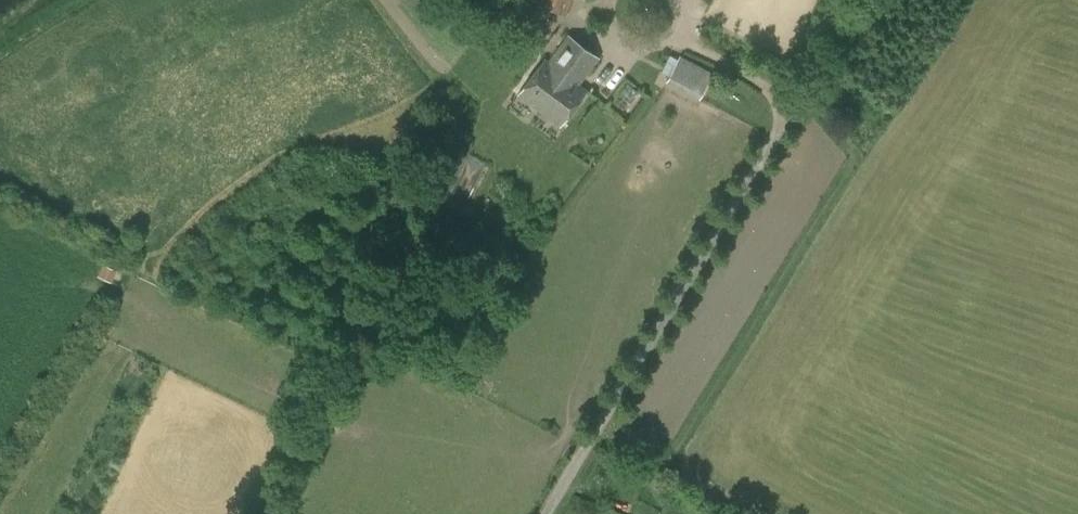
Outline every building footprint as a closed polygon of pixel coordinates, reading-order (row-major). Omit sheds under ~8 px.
[(534,0),(564,14),(570,0),(534,0)] [(568,36),(548,62),(544,59),(517,95),(559,126),(586,90),(578,84),(598,58),(568,36)] [(659,72),(691,88),(703,66),(676,52),(674,57),(668,55),(659,72)] [(626,82),(608,102),(623,116),(641,95),(626,82)]
